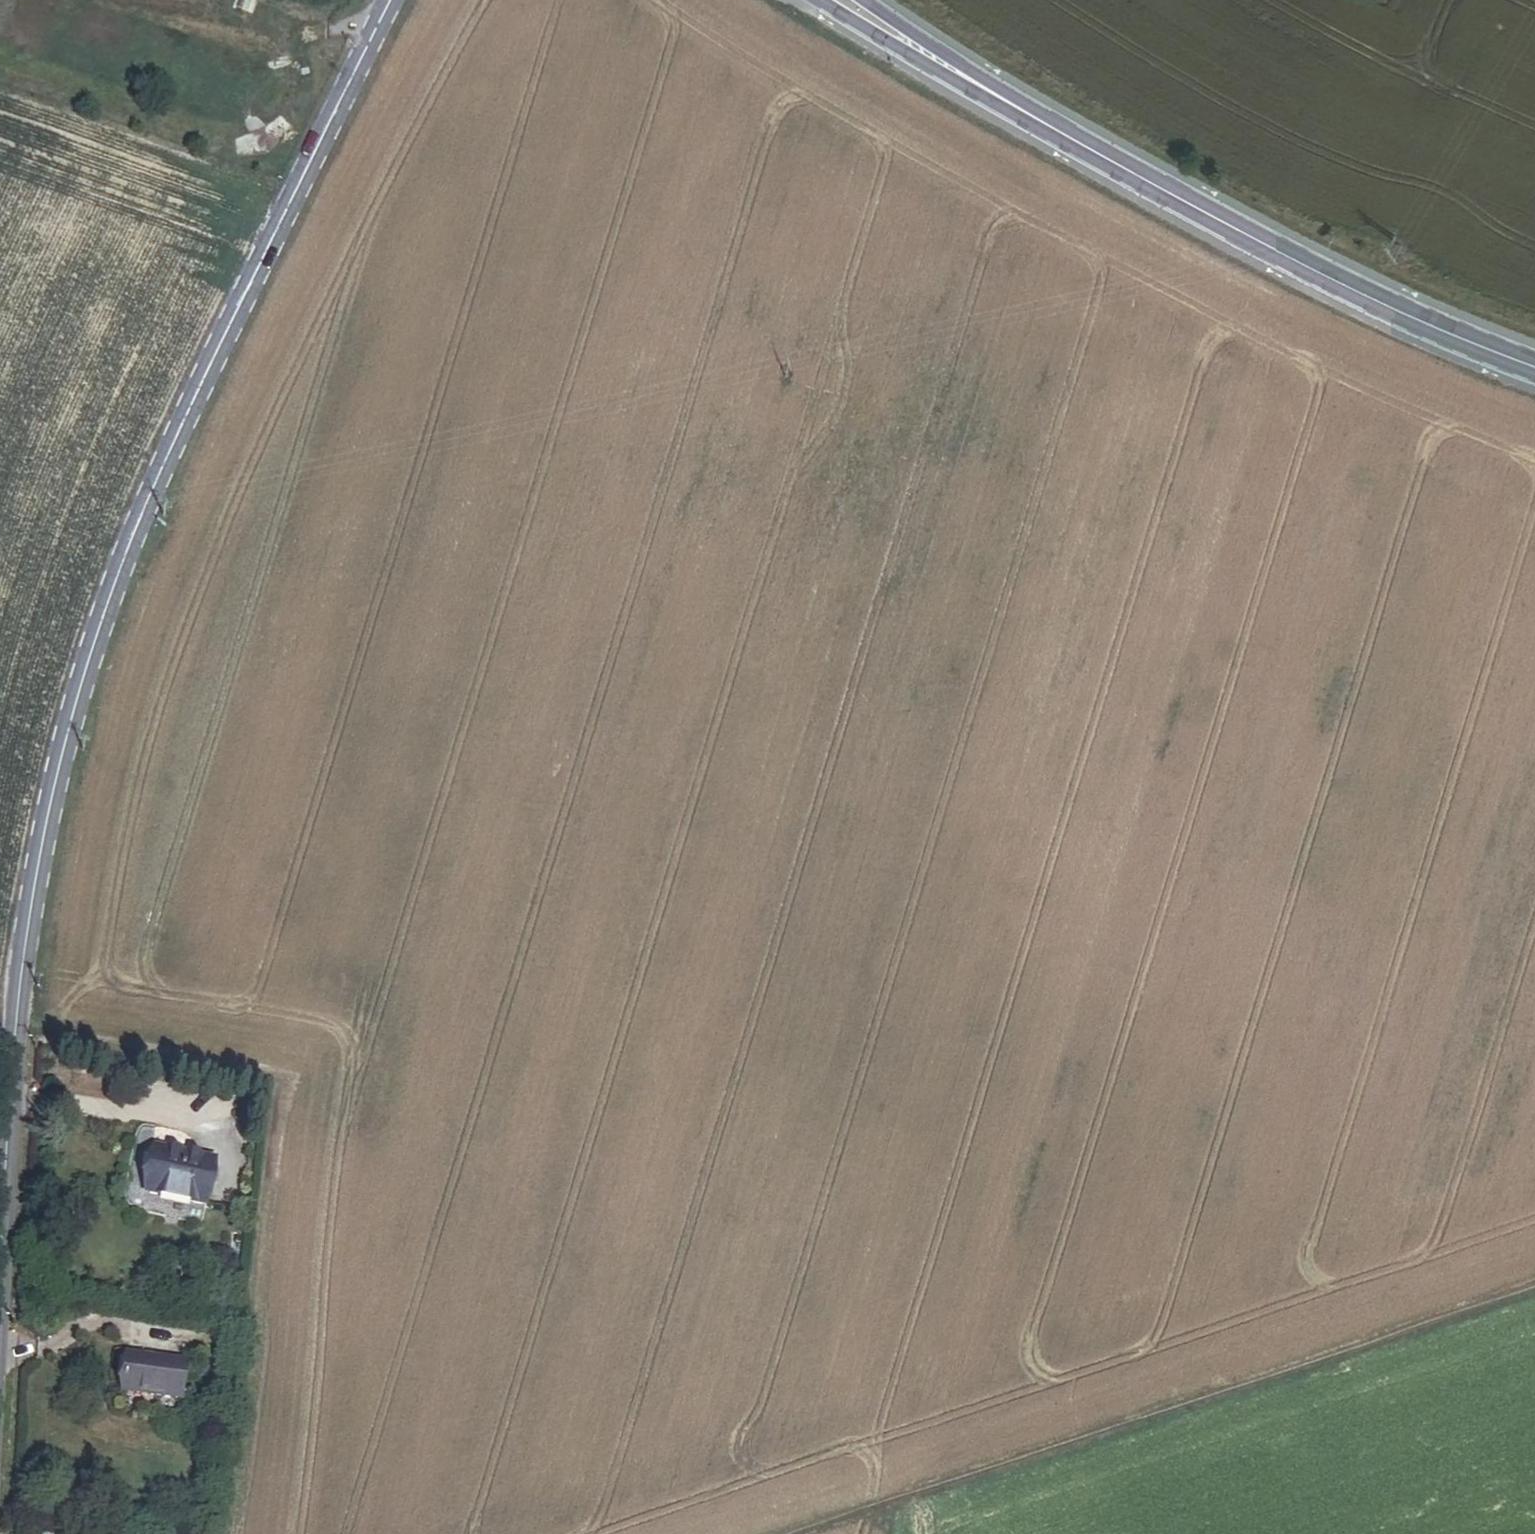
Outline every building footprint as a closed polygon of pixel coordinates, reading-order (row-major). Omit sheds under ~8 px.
[(143,1197),(202,1208),(210,1164),(151,1153),(143,1197)] [(124,1394),(185,1397),(187,1360),(127,1356),(124,1394)]
